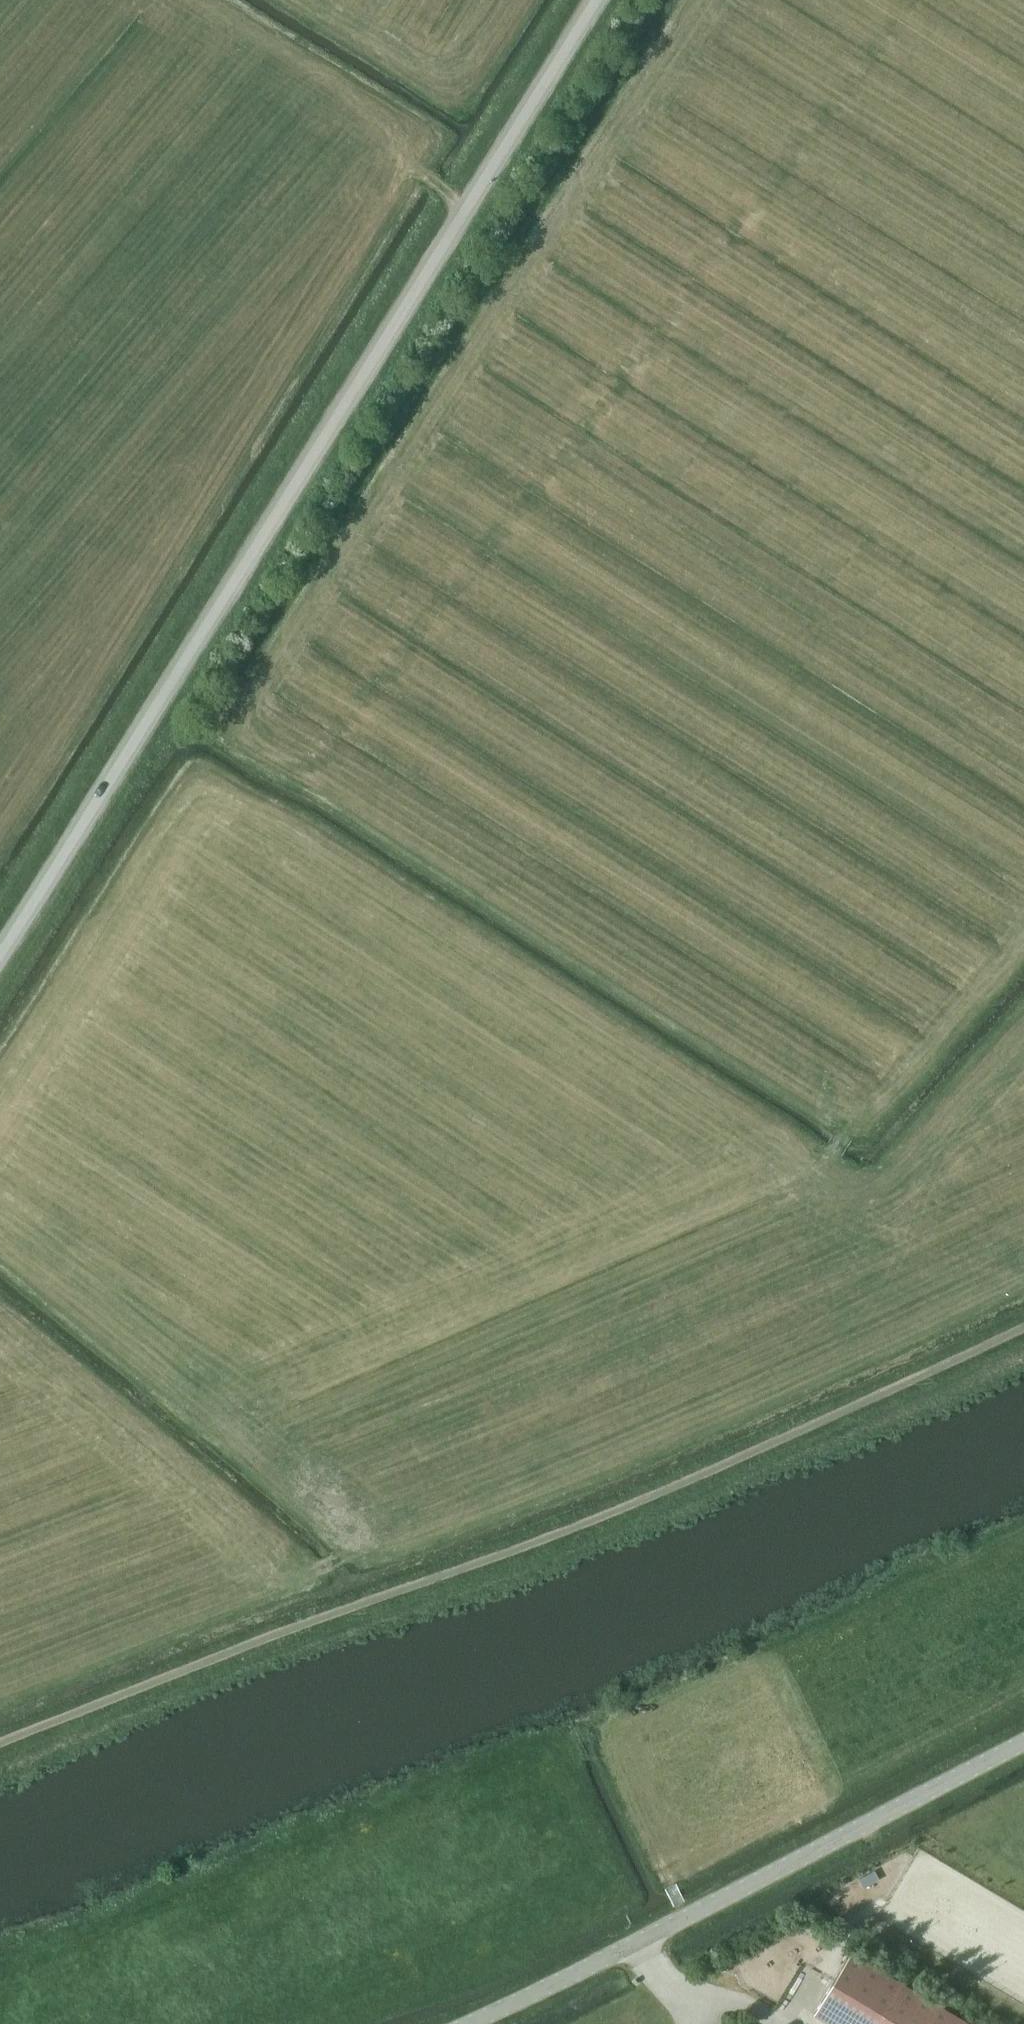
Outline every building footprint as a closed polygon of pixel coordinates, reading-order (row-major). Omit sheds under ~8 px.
[(858,1879),(863,1888),(873,1883),(868,1874),(858,1879)] [(813,2014),(830,2023),(968,2023),(850,1953),(813,2014)]
